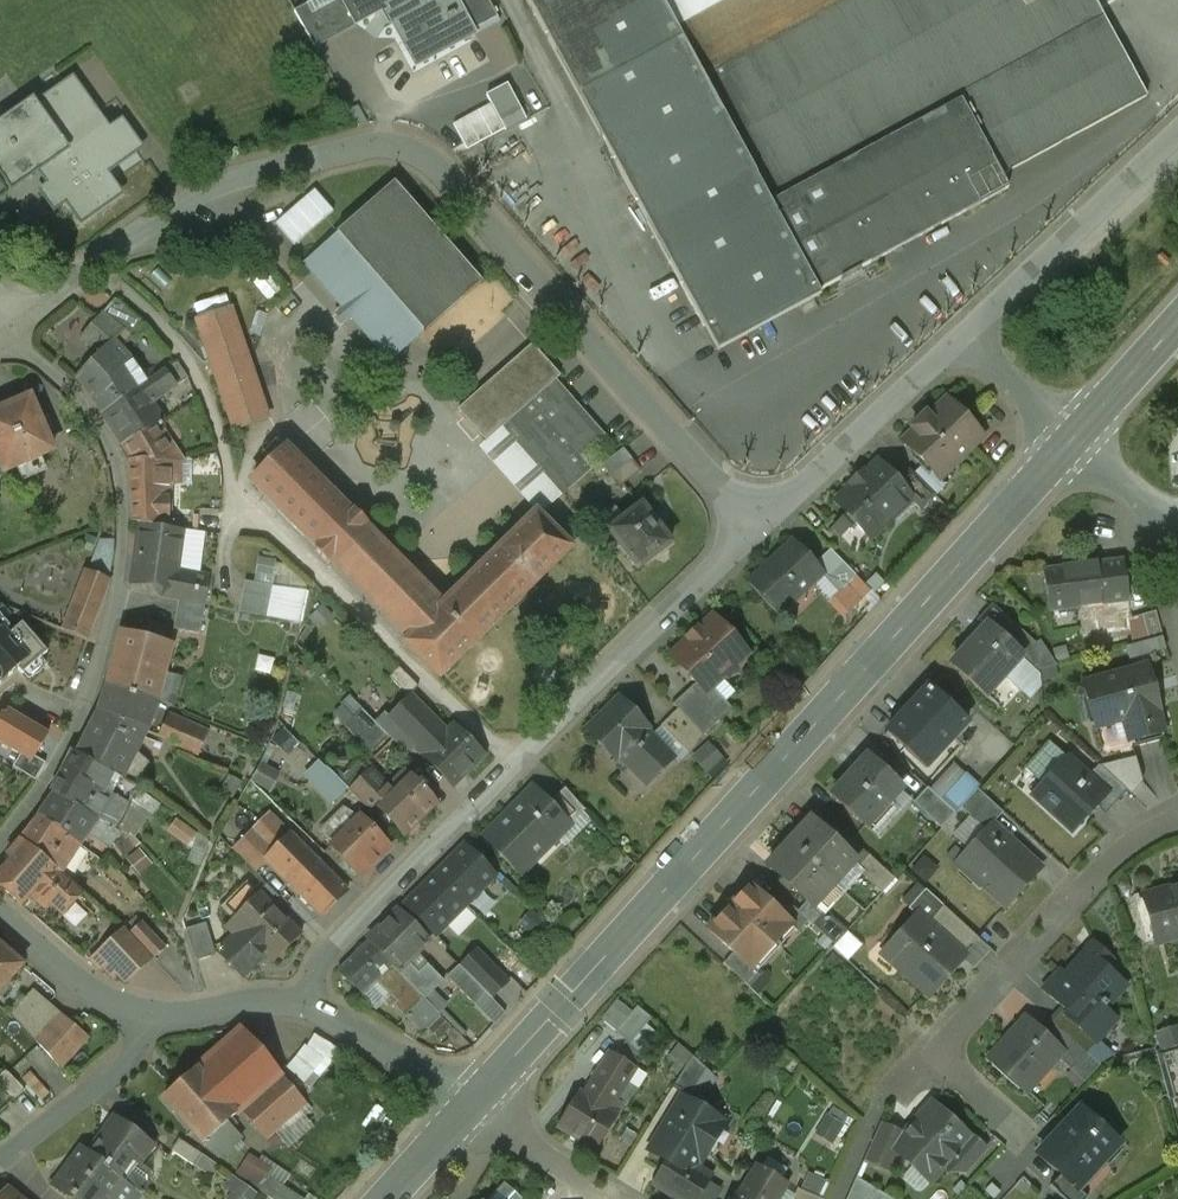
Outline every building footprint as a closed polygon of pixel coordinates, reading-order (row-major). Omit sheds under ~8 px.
[(422,8),(418,0),(341,0),(355,25),(384,9),(393,25),(392,25),(415,68),(475,35),(473,31),(456,2),(455,0),(436,0),(422,8)] [(456,2),(473,31),(497,18),(487,0),(459,0),(456,2)] [(668,264),(669,264),(703,327),(755,299),(766,321),(767,322),(766,323),(767,325),(819,297),(817,293),(1007,189),(1000,176),(1146,97),(1093,0),(525,0),(668,264)] [(72,81),(34,107),(32,103),(9,119),(0,126),(0,173),(11,190),(40,170),(51,185),(41,192),(53,210),(66,202),(81,223),(120,195),(105,174),(140,149),(121,123),(108,132),(72,81)] [(9,119),(3,109),(0,111),(0,126),(9,119)] [(481,283),(394,183),(336,234),(337,235),(423,333),(424,334),(481,283)] [(423,333),(337,235),(303,264),(389,362),(423,333)] [(115,300),(82,337),(81,337),(80,339),(99,354),(113,340),(120,349),(131,338),(122,331),(127,324),(147,344),(154,336),(143,325),(134,316),(115,300)] [(267,419),(230,311),(197,322),(234,431),(267,419)] [(99,354),(75,378),(90,395),(101,414),(140,387),(142,386),(134,375),(124,382),(118,373),(132,362),(120,349),(113,340),(99,354)] [(531,345),(457,411),(485,442),(500,429),(517,449),(532,436),(575,485),(593,469),(582,457),(604,437),(555,381),(559,377),(531,345)] [(140,387),(101,414),(121,447),(157,425),(163,421),(151,404),(173,388),(162,372),(148,382),(151,387),(143,392),(140,387)] [(0,412),(0,464),(4,472),(17,466),(23,480),(44,471),(38,457),(52,451),(38,421),(43,419),(33,398),(29,400),(29,399),(0,412)] [(946,400),(928,418),(927,418),(913,431),(913,432),(902,443),(924,465),(938,480),(982,437),(946,400)] [(157,425),(121,447),(130,461),(133,523),(170,530),(170,475),(181,475),(181,460),(157,425)] [(351,514),(286,448),(252,483),(316,548),(314,551),(327,564),(329,562),(328,560),(362,526),(364,527),(366,525),(353,511),(351,514)] [(623,450),(601,467),(610,478),(632,461),(623,450)] [(632,461),(610,478),(618,489),(640,472),(632,461)] [(877,462),(861,477),(863,479),(837,503),(835,502),(834,503),(868,540),(911,501),(912,500),(898,485),(877,462)] [(938,480),(924,465),(913,475),(934,497),(945,486),(938,480)] [(913,475),(911,473),(898,485),(912,500),(911,501),(920,510),(934,497),(913,475)] [(650,520),(640,506),(622,519),(621,521),(622,522),(608,532),(637,570),(669,545),(658,530),(658,529),(659,529),(652,520),(651,520),(650,520)] [(615,509),(600,521),(608,532),(622,522),(621,521),(622,519),(615,509)] [(362,526),(328,560),(329,562),(407,640),(404,643),(439,678),(570,549),(535,514),(442,606),(364,527),(362,526)] [(170,530),(140,526),(133,582),(132,582),(132,584),(162,587),(160,598),(178,602),(204,607),(204,606),(207,578),(187,574),(189,565),(177,563),(181,531),(170,530)] [(60,528),(56,530),(54,534),(56,539),(60,541),(65,539),(67,534),(65,530),(60,528)] [(101,543),(90,574),(108,582),(112,556),(113,543),(101,543)] [(792,543),(747,585),(776,617),(820,576),(822,575),(814,566),(792,543)] [(855,577),(829,551),(814,566),(822,575),(820,576),(838,594),(855,577)] [(1122,562),(1042,572),(1047,612),(1048,612),(1051,633),(1077,629),(1074,609),(1090,607),(1092,621),(1101,620),(1103,634),(1128,631),(1131,631),(1129,619),(1127,602),(1128,602),(1122,562)] [(90,574),(85,572),(62,631),(85,640),(104,593),(108,582),(90,574)] [(272,587),(244,582),(238,612),(266,618),(272,587)] [(305,591),(272,587),(266,618),(298,624),(305,591)] [(204,607),(178,602),(173,629),(198,634),(204,607)] [(1155,612),(1141,616),(1149,641),(1162,637),(1155,612)] [(1141,616),(1129,619),(1131,631),(1128,631),(1132,645),(1149,641),(1141,616)] [(1,683),(17,670),(22,675),(47,653),(21,625),(8,636),(5,632),(9,628),(0,617),(0,684),(1,683)] [(712,617),(698,631),(696,630),(686,639),(687,641),(673,654),(691,673),(690,680),(694,684),(704,695),(711,688),(723,678),(728,679),(735,672),(734,667),(747,655),(712,617)] [(986,626),(951,665),(985,696),(1020,658),(1002,640),(986,626)] [(1035,644),(1015,626),(1002,640),(1020,658),(1039,676),(1035,644)] [(168,645),(121,633),(107,688),(154,701),(168,645)] [(1146,666),(1083,684),(1096,728),(1123,721),(1128,742),(1163,732),(1157,712),(1158,711),(1146,666)] [(417,687),(398,668),(388,678),(407,697),(417,687)] [(175,699),(180,675),(166,672),(162,697),(175,699)] [(711,688),(704,695),(694,684),(672,705),(677,710),(702,737),(731,710),(711,688)] [(154,701),(107,688),(98,713),(145,731),(155,702),(154,701)] [(966,724),(927,688),(886,732),(926,768),(966,724)] [(446,736),(411,700),(389,722),(425,758),(446,736)] [(646,729),(618,701),(587,732),(615,759),(617,757),(645,786),(672,759),(644,731),(646,729)] [(702,737),(677,710),(660,727),(687,754),(702,737)] [(7,711),(1,715),(0,717),(0,759),(36,780),(59,740),(7,711)] [(388,737),(361,711),(344,728),(371,754),(388,737)] [(145,731),(98,713),(77,755),(105,771),(121,780),(121,779),(131,759),(145,731)] [(208,734),(168,715),(159,734),(174,742),(172,746),(197,757),(208,734)] [(1107,729),(1111,746),(1126,743),(1122,725),(1107,729)] [(446,736),(425,758),(452,785),(480,757),(453,729),(446,736)] [(1163,732),(1128,742),(1130,748),(1164,739),(1163,732)] [(707,768),(721,755),(709,743),(696,756),(707,768)] [(77,755),(72,753),(52,793),(55,795),(78,810),(104,824),(116,798),(104,792),(99,793),(95,791),(105,771),(77,755)] [(270,753),(262,770),(282,781),(289,763),(270,753)] [(388,790),(352,754),(331,775),(345,790),(368,813),(375,806),(374,805),(388,790)] [(884,775),(866,758),(832,796),(866,827),(900,789),(899,788),(898,789),(883,776),(884,775)] [(1065,758),(1032,795),(1072,832),(1092,810),(1091,809),(1094,806),(1103,796),(1105,797),(1106,795),(1087,778),(1065,758)] [(1135,758),(1099,767),(1126,792),(1130,796),(1142,782),(1135,758)] [(331,775),(319,763),(307,775),(333,801),(345,790),(331,775)] [(1099,767),(1098,766),(1087,778),(1106,795),(1105,797),(1103,796),(1094,806),(1104,815),(1126,792),(1099,767)] [(977,789),(953,767),(931,791),(954,813),(977,789)] [(388,790),(374,805),(375,806),(403,834),(433,804),(404,775),(388,790)] [(121,780),(112,776),(106,787),(135,803),(142,790),(121,780)] [(954,813),(927,788),(912,804),(940,829),(955,814),(954,813)] [(584,811),(564,789),(550,803),(571,825),(584,811)] [(998,810),(976,790),(960,808),(981,828),(998,810)] [(532,792),(507,817),(543,852),(571,825),(550,803),(547,806),(532,792)] [(78,810),(55,795),(39,817),(79,845),(90,828),(94,831),(92,834),(109,845),(118,832),(104,824),(78,810)] [(507,817),(505,815),(483,838),(520,875),(543,852),(507,817)] [(166,830),(193,846),(201,832),(175,816),(166,830)] [(79,845),(39,817),(22,838),(63,871),(79,845)] [(360,818),(329,848),(359,878),(390,848),(360,818)] [(347,891),(291,835),(287,839),(267,819),(253,833),(274,853),(265,862),(266,863),(291,887),(290,888),(320,918),(347,891)] [(854,862),(809,821),(788,843),(833,885),(854,862)] [(1039,869),(991,826),(954,866),(979,888),(982,885),(1005,906),(1039,869)] [(274,853),(253,833),(234,852),(256,873),(266,863),(265,862),(274,853)] [(6,856),(11,860),(0,873),(0,888),(21,906),(34,892),(62,916),(83,893),(20,840),(6,856)] [(833,885),(788,843),(767,866),(812,908),(833,885)] [(494,877),(464,847),(434,876),(474,916),(475,916),(465,906),(494,877)] [(894,880),(868,856),(857,868),(859,873),(881,894),(894,880)] [(474,916),(434,876),(405,906),(435,936),(464,907),(473,916),(473,917),(474,916)] [(246,883),(221,909),(232,920),(226,927),(235,937),(218,953),(241,977),(264,953),(274,963),(300,936),(259,894),(258,894),(246,883)] [(773,909),(748,887),(707,931),(732,954),(749,970),(750,969),(773,944),(780,951),(781,950),(774,943),(789,926),(790,925),(773,909)] [(1143,897),(1156,944),(1177,938),(1177,887),(1143,897)] [(942,906),(925,890),(908,909),(916,916),(917,915),(926,924),(942,906)] [(808,922),(782,899),(773,909),(790,925),(789,926),(797,933),(808,922)] [(977,938),(942,906),(926,924),(961,955),(977,938)] [(846,932),(824,911),(811,925),(833,946),(846,932)] [(427,943),(397,912),(367,942),(367,943),(391,965),(391,966),(424,1000),(432,993),(443,982),(416,954),(427,943)] [(926,924),(917,915),(916,916),(882,954),(927,994),(961,955),(926,924)] [(165,949),(136,918),(124,929),(152,960),(153,961),(165,949)] [(215,956),(205,925),(185,931),(195,962),(215,956)] [(152,960),(124,929),(89,962),(99,972),(102,969),(111,979),(115,975),(125,985),(152,960)] [(391,965),(367,943),(338,972),(362,995),(376,981),(397,1003),(393,1006),(406,1019),(424,1000),(391,966),(391,965)] [(0,946),(0,991),(23,965),(0,946)] [(507,982),(477,952),(460,969),(485,994),(490,999),(507,982)] [(749,970),(732,954),(722,965),(749,989),(760,977),(750,969),(749,970)] [(1086,958),(1064,983),(1060,980),(1047,995),(1067,1013),(1063,1017),(1066,1020),(1095,1045),(1100,1040),(1101,1040),(1117,1021),(1104,1010),(1123,989),(1084,954),(1083,955),(1086,958)] [(460,969),(458,967),(446,978),(474,1007),(485,994),(460,969)] [(61,1015),(33,990),(10,1015),(36,1043),(50,1028),(61,1015)] [(445,1007),(432,993),(424,1000),(438,1014),(445,1007)] [(490,999),(485,994),(474,1007),(493,1025),(504,1013),(490,999)] [(426,1005),(408,1024),(418,1034),(436,1016),(426,1005)] [(1045,1038),(1024,1019),(1023,1021),(1025,1022),(1007,1042),(1005,1041),(988,1060),(1025,1093),(1057,1059),(1062,1053),(1045,1038)] [(1095,1045),(1066,1020),(1058,1028),(1054,1024),(1055,1023),(1053,1022),(1051,1024),(1055,1027),(1087,1055),(1096,1045),(1101,1040),(1100,1040),(1095,1045)] [(1162,1050),(1177,1045),(1177,1024),(1156,1031),(1162,1050)] [(1087,1055),(1055,1027),(1045,1038),(1062,1053),(1057,1059),(1071,1072),(1087,1055)] [(77,1050),(50,1028),(36,1043),(60,1069),(77,1050)] [(241,1031),(163,1099),(202,1144),(231,1119),(239,1111),(280,1075),(241,1031)] [(313,1036),(306,1047),(304,1047),(295,1058),(286,1068),(287,1069),(309,1089),(340,1051),(313,1036)] [(1099,1048),(1096,1045),(1087,1055),(1097,1064),(1111,1056),(1101,1047),(1099,1048)] [(1155,1054),(1160,1072),(1177,1067),(1177,1047),(1155,1054)] [(609,1053),(583,1095),(579,1093),(557,1129),(594,1152),(622,1106),(615,1101),(635,1069),(609,1053)] [(691,1057),(673,1086),(689,1096),(705,1070),(691,1057)] [(1160,1072),(1168,1101),(1177,1099),(1177,1067),(1160,1072)] [(5,1071),(5,1072),(0,1077),(0,1086),(14,1101),(24,1091),(23,1090),(5,1071)] [(280,1075),(239,1111),(265,1141),(274,1133),(299,1111),(306,1104),(280,1075)] [(720,1123),(681,1100),(650,1151),(667,1161),(671,1154),(693,1168),(720,1123)] [(899,1140),(891,1149),(898,1156),(929,1183),(942,1168),(971,1166),(971,1163),(982,1150),(969,1138),(963,1133),(963,1125),(955,1125),(931,1104),(899,1140)] [(1118,1145),(1079,1110),(1054,1138),(1055,1140),(1039,1157),(1060,1176),(1074,1189),(1075,1188),(1100,1161),(1102,1163),(1118,1145)] [(299,1111),(274,1133),(283,1144),(293,1138),(309,1123),(299,1111)] [(152,1145),(115,1118),(87,1156),(119,1180),(124,1183),(152,1145)] [(202,1144),(220,1157),(240,1138),(231,1128),(235,1124),(231,1119),(202,1144)] [(880,1123),(866,1156),(883,1172),(898,1156),(891,1149),(899,1140),(880,1123)] [(201,1155),(179,1140),(171,1152),(193,1167),(201,1155)] [(80,1151),(54,1187),(70,1198),(110,1198),(112,1197),(108,1195),(119,1180),(87,1156),(80,1151)] [(671,1154),(667,1161),(651,1186),(673,1198),(698,1198),(711,1178),(693,1168),(671,1154)] [(756,1168),(738,1197),(741,1198),(777,1198),(785,1185),(756,1168)] [(259,1193),(233,1173),(220,1189),(233,1198),(254,1198),(259,1193)] [(1060,1176),(1049,1188),(1061,1198),(1087,1198),(1075,1188),(1074,1189),(1060,1176)] [(268,1178),(259,1192),(270,1198),(300,1198),(268,1178)] [(847,1198),(875,1198),(879,1193),(855,1179),(847,1198)] [(491,1198),(518,1198),(504,1185),(491,1198)] [(6,1189),(0,1196),(0,1198),(19,1198),(6,1189)] [(792,1198),(819,1198),(797,1189),(792,1198)]
